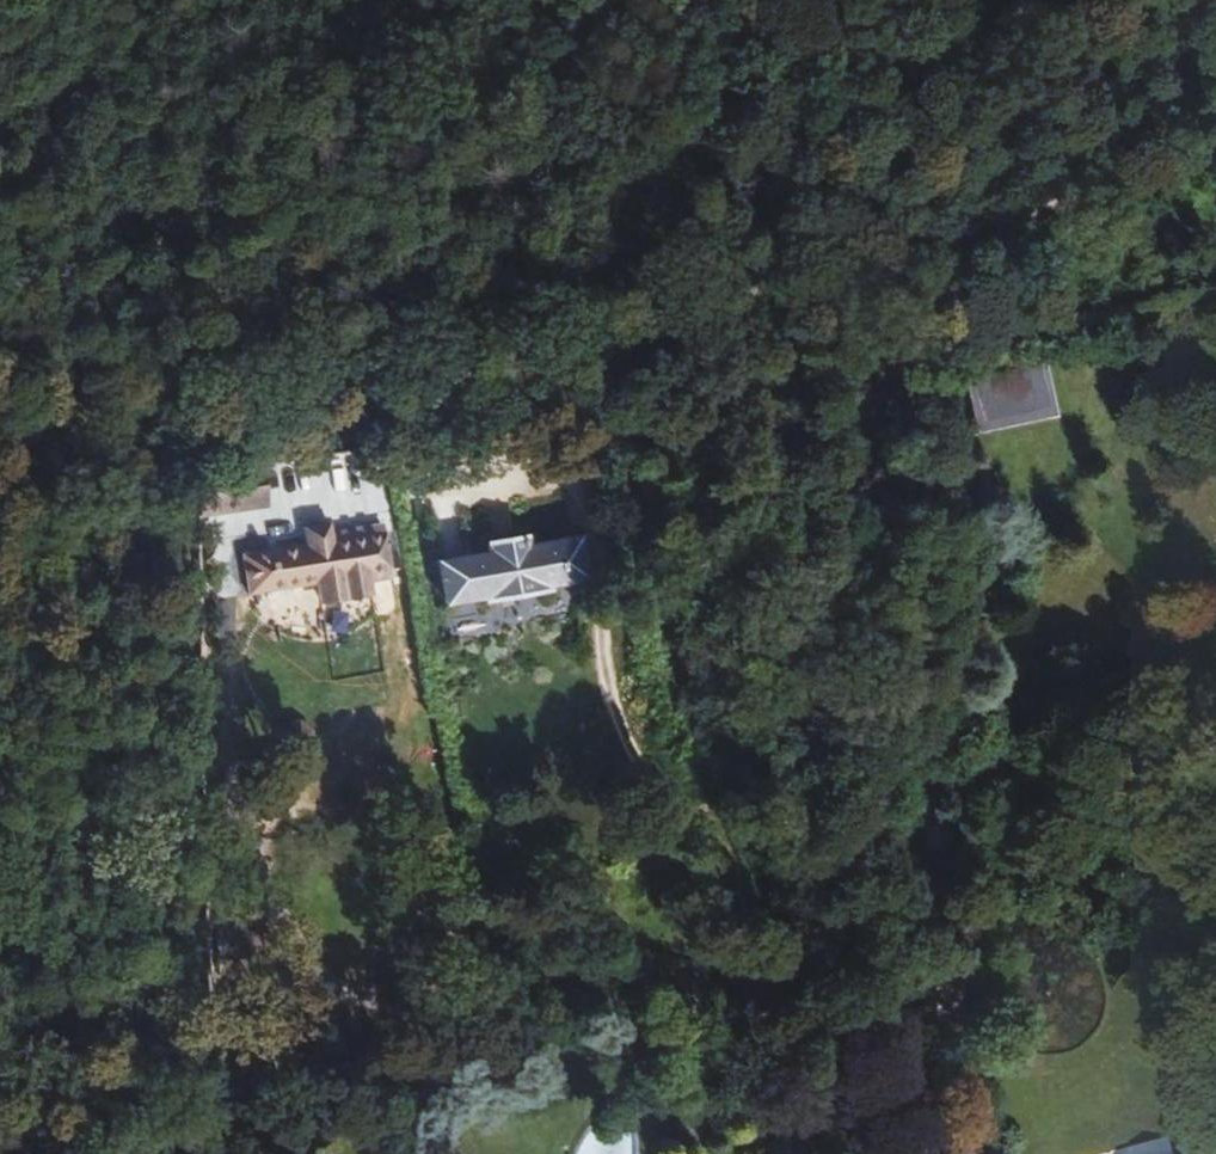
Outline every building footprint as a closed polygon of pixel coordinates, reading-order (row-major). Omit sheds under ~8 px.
[(193,473),(196,506),(239,500),(235,467),(193,473)] [(305,540),(242,550),(248,590),(317,579),(319,597),(346,593),(343,574),(359,571),(353,532),(332,536),(329,518),(302,522),(305,540)] [(484,545),(432,558),(442,600),(480,590),(481,595),(543,580),(542,575),(581,566),(570,523),(519,536),(517,527),(482,536),(484,545)]
